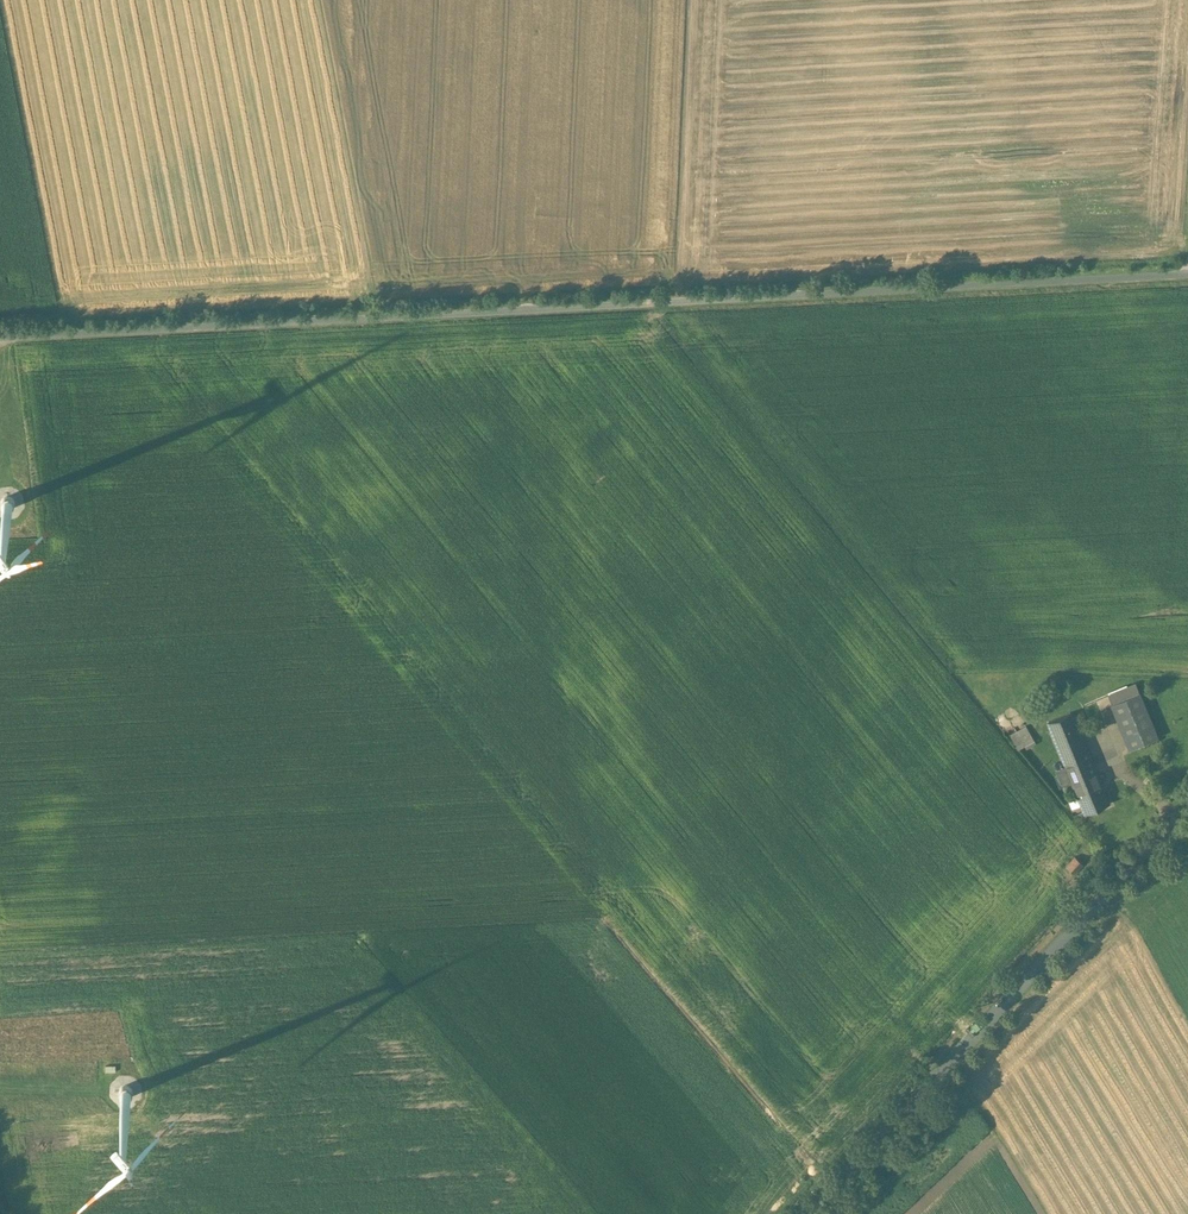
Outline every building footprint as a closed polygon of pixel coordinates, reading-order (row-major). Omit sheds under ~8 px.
[(1104,696),(1091,686),(1084,696),(1097,706),(1104,696)] [(1139,692),(1111,703),(1130,748),(1158,737),(1139,692)] [(1071,713),(1048,723),(1051,731),(1070,776),(1093,766),(1071,713)] [(1027,728),(1018,733),(1024,745),(1034,740),(1027,728)] [(1018,733),(1010,737),(1017,749),(1024,745),(1018,733)] [(1137,750),(1124,755),(1126,762),(1140,757),(1137,750)] [(1107,802),(1093,766),(1070,776),(1084,812),(1107,802)] [(1062,780),(1054,783),(1058,790),(1065,787),(1062,780)] [(1075,856),(1066,865),(1074,873),(1083,863),(1075,856)]
